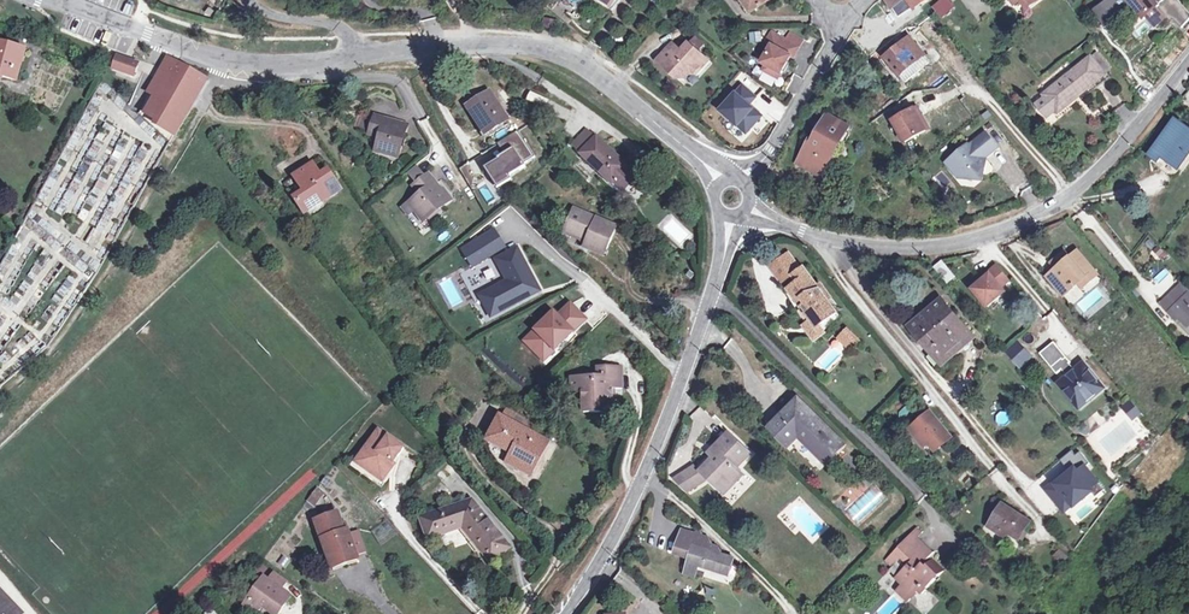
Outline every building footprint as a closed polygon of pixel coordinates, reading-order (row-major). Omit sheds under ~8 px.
[(768,0),(743,0),(751,12),(768,0)] [(1092,10),(1104,24),(1127,1),(1126,0),(1102,0),(1092,10)] [(1179,0),(1129,0),(1145,19),(1147,17),(1149,20),(1142,26),(1149,33),(1155,27),(1169,15),(1182,29),(1188,21),(1188,11),(1179,0)] [(543,25),(555,28),(557,21),(545,18),(543,25)] [(799,47),(772,32),(767,42),(772,45),(762,62),(766,65),(781,73),(791,56),(793,57),(799,47)] [(695,35),(689,42),(698,50),(704,43),(695,35)] [(912,65),(925,55),(923,52),(926,50),(919,42),(916,44),(910,36),(885,57),(906,82),(917,72),(912,65)] [(698,65),(705,56),(698,50),(689,42),(682,50),(672,42),(660,56),(669,64),(668,66),(678,75),(682,78),(687,78),(690,74),(695,74),(701,67),(698,65)] [(2,77),(16,80),(24,50),(0,43),(0,73),(3,74),(2,77)] [(1096,51),(1090,56),(1101,70),(1107,65),(1096,51)] [(931,61),(925,55),(912,65),(917,72),(931,61)] [(669,64),(660,56),(656,61),(675,78),(678,75),(668,66),(669,64)] [(708,59),(705,56),(698,65),(701,67),(708,59)] [(1101,70),(1090,56),(1044,94),(1045,96),(1036,103),(1047,117),(1056,110),(1058,112),(1092,85),(1095,89),(1108,79),(1101,70)] [(117,57),(113,69),(114,69),(111,80),(129,86),(133,75),(134,75),(138,64),(117,57)] [(163,74),(171,60),(167,58),(148,93),(155,96),(166,76),(163,74)] [(173,134),(204,79),(186,69),(174,62),(171,60),(163,74),(166,76),(155,96),(145,113),(158,120),(156,124),(173,134)] [(766,65),(763,71),(767,72),(763,79),(775,86),(781,73),(766,65)] [(756,95),(742,82),(720,107),(747,130),(761,114),(749,104),(756,95)] [(545,107),(548,98),(529,91),(526,100),(545,107)] [(508,120),(489,92),(467,107),(486,135),(508,120)] [(917,107),(893,120),(905,142),(927,129),(919,116),(922,115),(917,107)] [(394,111),(391,121),(404,125),(407,114),(394,111)] [(808,157),(803,166),(822,176),(831,161),(829,160),(848,126),(827,114),(804,155),(808,157)] [(929,128),(922,115),(919,116),(927,129),(929,128)] [(380,136),(376,151),(397,157),(406,125),(404,125),(391,121),(375,116),(370,133),(380,136)] [(1150,156),(1159,162),(1162,157),(1179,169),(1188,155),(1188,128),(1176,119),(1150,156)] [(581,154),(596,138),(586,128),(571,144),(581,154)] [(517,130),(501,141),(507,151),(497,158),(498,161),(489,167),(500,185),(510,179),(509,176),(525,166),(523,164),(534,157),(517,130)] [(969,144),(953,158),(959,166),(958,178),(977,180),(985,173),(986,165),(983,160),(999,147),(987,132),(970,146),(969,144)] [(596,138),(581,154),(612,183),(615,180),(624,190),(635,178),(625,170),(628,167),(596,138)] [(800,164),(803,166),(808,157),(804,155),(800,164)] [(959,166),(953,158),(947,163),(958,178),(959,166)] [(320,176),(313,165),(295,176),(305,192),(295,198),(305,213),(340,189),(328,170),(320,176)] [(417,183),(426,176),(417,166),(409,173),(417,183)] [(428,175),(426,176),(417,183),(414,186),(421,194),(409,203),(414,210),(423,220),(448,200),(428,175)] [(1123,188),(1128,200),(1146,193),(1141,181),(1123,188)] [(414,210),(409,203),(404,208),(409,214),(414,210)] [(596,221),(597,219),(574,209),(564,232),(586,242),(585,244),(604,252),(614,229),(596,221)] [(658,226),(680,249),(693,236),(671,213),(658,226)] [(463,250),(473,266),(502,247),(492,231),(463,250)] [(1160,246),(1153,252),(1161,260),(1167,254),(1160,246)] [(540,291),(517,247),(495,259),(507,280),(479,295),(490,316),(514,303),(514,304),(540,291)] [(1063,296),(1079,283),(1086,278),(1090,282),(1098,274),(1078,250),(1069,257),(1058,267),(1047,276),(1063,296)] [(1052,260),(1058,267),(1069,257),(1064,251),(1052,260)] [(795,275),(801,270),(789,254),(771,267),(783,283),(795,275)] [(955,276),(942,260),(934,267),(947,283),(955,276)] [(480,265),(461,273),(469,293),(488,285),(480,265)] [(988,306),(1005,291),(1002,287),(1009,280),(997,265),(989,272),(990,274),(973,288),(988,306)] [(839,315),(804,268),(801,270),(795,275),(798,281),(788,288),(819,330),(839,315)] [(1083,288),(1090,282),(1086,278),(1079,283),(1083,288)] [(1164,301),(1172,311),(1188,294),(1180,285),(1164,301)] [(819,330),(788,288),(785,291),(815,339),(839,315),(819,330)] [(1188,294),(1172,311),(1170,312),(1178,320),(1180,318),(1188,327),(1188,295),(1188,294)] [(941,345),(951,356),(974,336),(942,299),(910,327),(932,353),(941,345)] [(558,315),(561,317),(573,304),(571,302),(558,315)] [(554,311),(531,334),(550,353),(586,317),(573,304),(561,317),(558,315),(554,311)] [(860,340),(848,329),(840,336),(852,348),(860,340)] [(531,334),(526,339),(545,358),(550,353),(531,334)] [(830,340),(816,362),(830,371),(844,349),(830,340)] [(1068,376),(1075,370),(1069,363),(1071,362),(1054,341),(1040,353),(1057,374),(1062,369),(1068,376)] [(941,345),(932,353),(942,364),(951,356),(941,345)] [(1030,355),(1023,348),(1012,359),(1019,366),(1030,355)] [(1059,383),(1075,402),(1087,392),(1092,398),(1104,388),(1084,363),(1075,370),(1068,376),(1059,383)] [(607,411),(607,405),(612,404),(611,394),(612,394),(612,388),(622,388),(621,367),(597,367),(598,377),(571,378),(572,391),(582,391),(583,412),(607,411)] [(1079,408),(1092,398),(1087,392),(1075,402),(1079,408)] [(798,401),(772,427),(790,445),(799,435),(825,461),(842,444),(798,401)] [(1123,408),(1132,420),(1141,413),(1131,401),(1123,408)] [(502,418),(529,432),(534,424),(507,409),(502,418)] [(911,429),(918,438),(922,435),(927,442),(935,451),(952,438),(931,412),(911,429)] [(487,439),(512,452),(507,462),(530,474),(547,442),(529,432),(502,418),(499,416),(487,439)] [(355,462),(365,470),(369,465),(386,477),(395,464),(391,461),(395,455),(397,457),(404,448),(378,430),(355,462)] [(725,477),(733,485),(743,474),(737,467),(750,453),(729,433),(715,446),(720,452),(714,457),(701,471),(717,486),(725,477)] [(922,435),(918,438),(924,445),(927,442),(922,435)] [(720,452),(715,446),(709,452),(714,457),(720,452)] [(1069,469),(1045,488),(1063,511),(1098,483),(1082,464),(1086,461),(1079,453),(1075,454),(1071,449),(1060,458),(1069,469)] [(369,465),(365,470),(382,482),(386,477),(369,465)] [(694,465),(681,473),(692,489),(705,481),(694,465)] [(688,492),(692,489),(681,473),(674,478),(688,492)] [(324,477),(320,484),(331,490),(335,483),(324,477)] [(725,477),(717,486),(724,493),(733,485),(725,477)] [(324,492),(317,487),(307,500),(314,505),(324,492)] [(472,500),(469,501),(473,510),(478,508),(472,500)] [(473,510),(469,501),(421,518),(428,539),(462,527),(466,525),(485,549),(482,552),(491,562),(509,547),(478,508),(473,510)] [(1002,529),(1009,533),(1019,540),(1031,522),(1003,504),(989,526),(999,533),(1002,529)] [(341,524),(338,512),(315,520),(333,570),(347,565),(346,562),(358,558),(345,523),(341,524)] [(466,525),(462,527),(482,552),(485,549),(466,525)] [(697,537),(700,535),(704,534),(700,528),(694,531),(696,534),(697,537)] [(1002,529),(999,533),(1006,537),(1009,533),(1002,529)] [(697,537),(696,534),(682,530),(675,552),(690,557),(685,573),(694,576),(698,565),(727,573),(732,558),(723,556),(725,552),(722,551),(720,548),(711,545),(711,542),(709,538),(700,535),(697,537)] [(911,533),(898,546),(912,560),(899,573),(896,576),(903,583),(897,589),(909,601),(917,592),(923,585),(927,588),(944,571),(932,559),(927,564),(925,566),(923,563),(924,562),(933,553),(911,533)] [(912,560),(898,546),(885,560),(899,573),(912,560)] [(1067,559),(1060,551),(1055,556),(1063,564),(1067,559)] [(263,568),(259,564),(254,569),(258,574),(263,568)] [(272,572),(267,579),(263,577),(261,581),(273,589),(276,585),(280,588),(285,581),(272,572)] [(280,588),(276,585),(273,589),(261,581),(244,605),(252,611),(260,609),(262,607),(269,612),(273,611),(277,605),(281,605),(284,607),(290,598),(288,594),(280,588)] [(923,585),(917,592),(921,595),(927,588),(923,585)] [(23,613),(0,590),(0,613),(23,613)] [(269,612),(272,613),(279,613),(284,607),(281,605),(277,605),(273,611),(269,612)]
